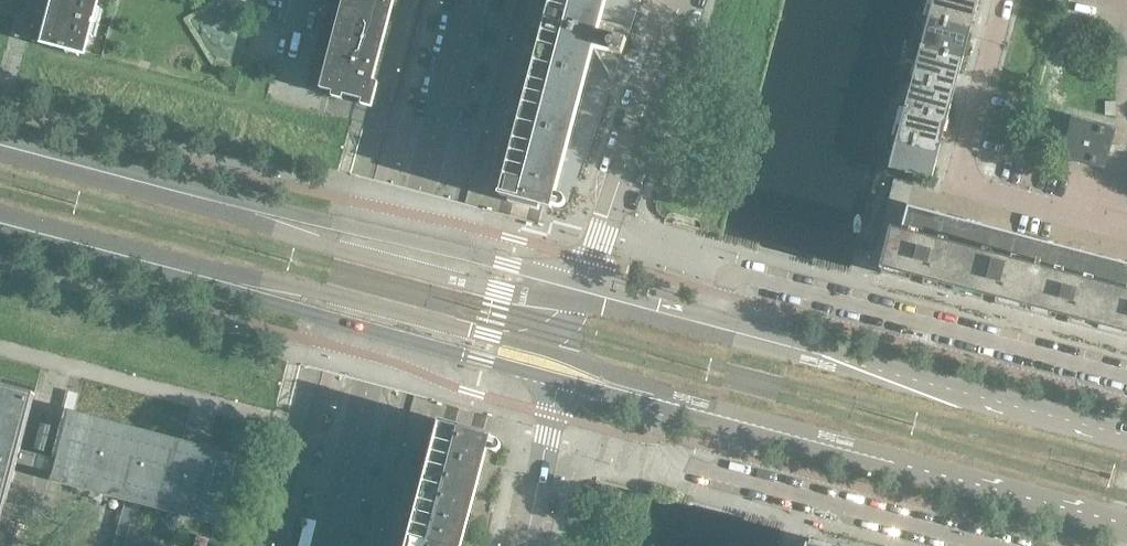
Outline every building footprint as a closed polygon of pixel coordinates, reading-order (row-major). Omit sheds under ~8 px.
[(98,0),(55,0),(44,42),(84,52),(98,0)] [(389,0),(343,0),(320,88),(363,99),(361,104),(372,107),(378,82),(368,79),(389,0)] [(641,0),(551,0),(500,194),(551,208),(552,206),(546,204),(588,45),(594,47),(600,57),(611,51),(622,54),(641,0)] [(978,0),(932,0),(920,47),(963,58),(978,0)] [(947,118),(963,58),(920,47),(904,107),(947,118)] [(931,178),(947,118),(904,107),(888,167),(931,178)] [(1105,169),(1112,143),(1116,127),(1073,116),(1063,156),(1062,155),(1062,157),(1062,158),(1064,158),(1076,161),(1076,162),(1077,162),(1078,161),(1090,164),(1090,165),(1091,166),(1091,165),(1104,168),(1103,169),(1105,169)] [(934,212),(907,205),(901,230),(891,228),(880,269),(1126,334),(1126,263),(934,212)] [(20,484),(12,481),(17,463),(54,472),(52,478),(126,498),(113,545),(159,545),(126,537),(136,501),(220,523),(238,455),(70,410),(57,459),(38,454),(20,449),(35,394),(0,385),(0,545),(4,545),(20,484)] [(485,433),(440,420),(407,545),(456,545),(485,433)]
